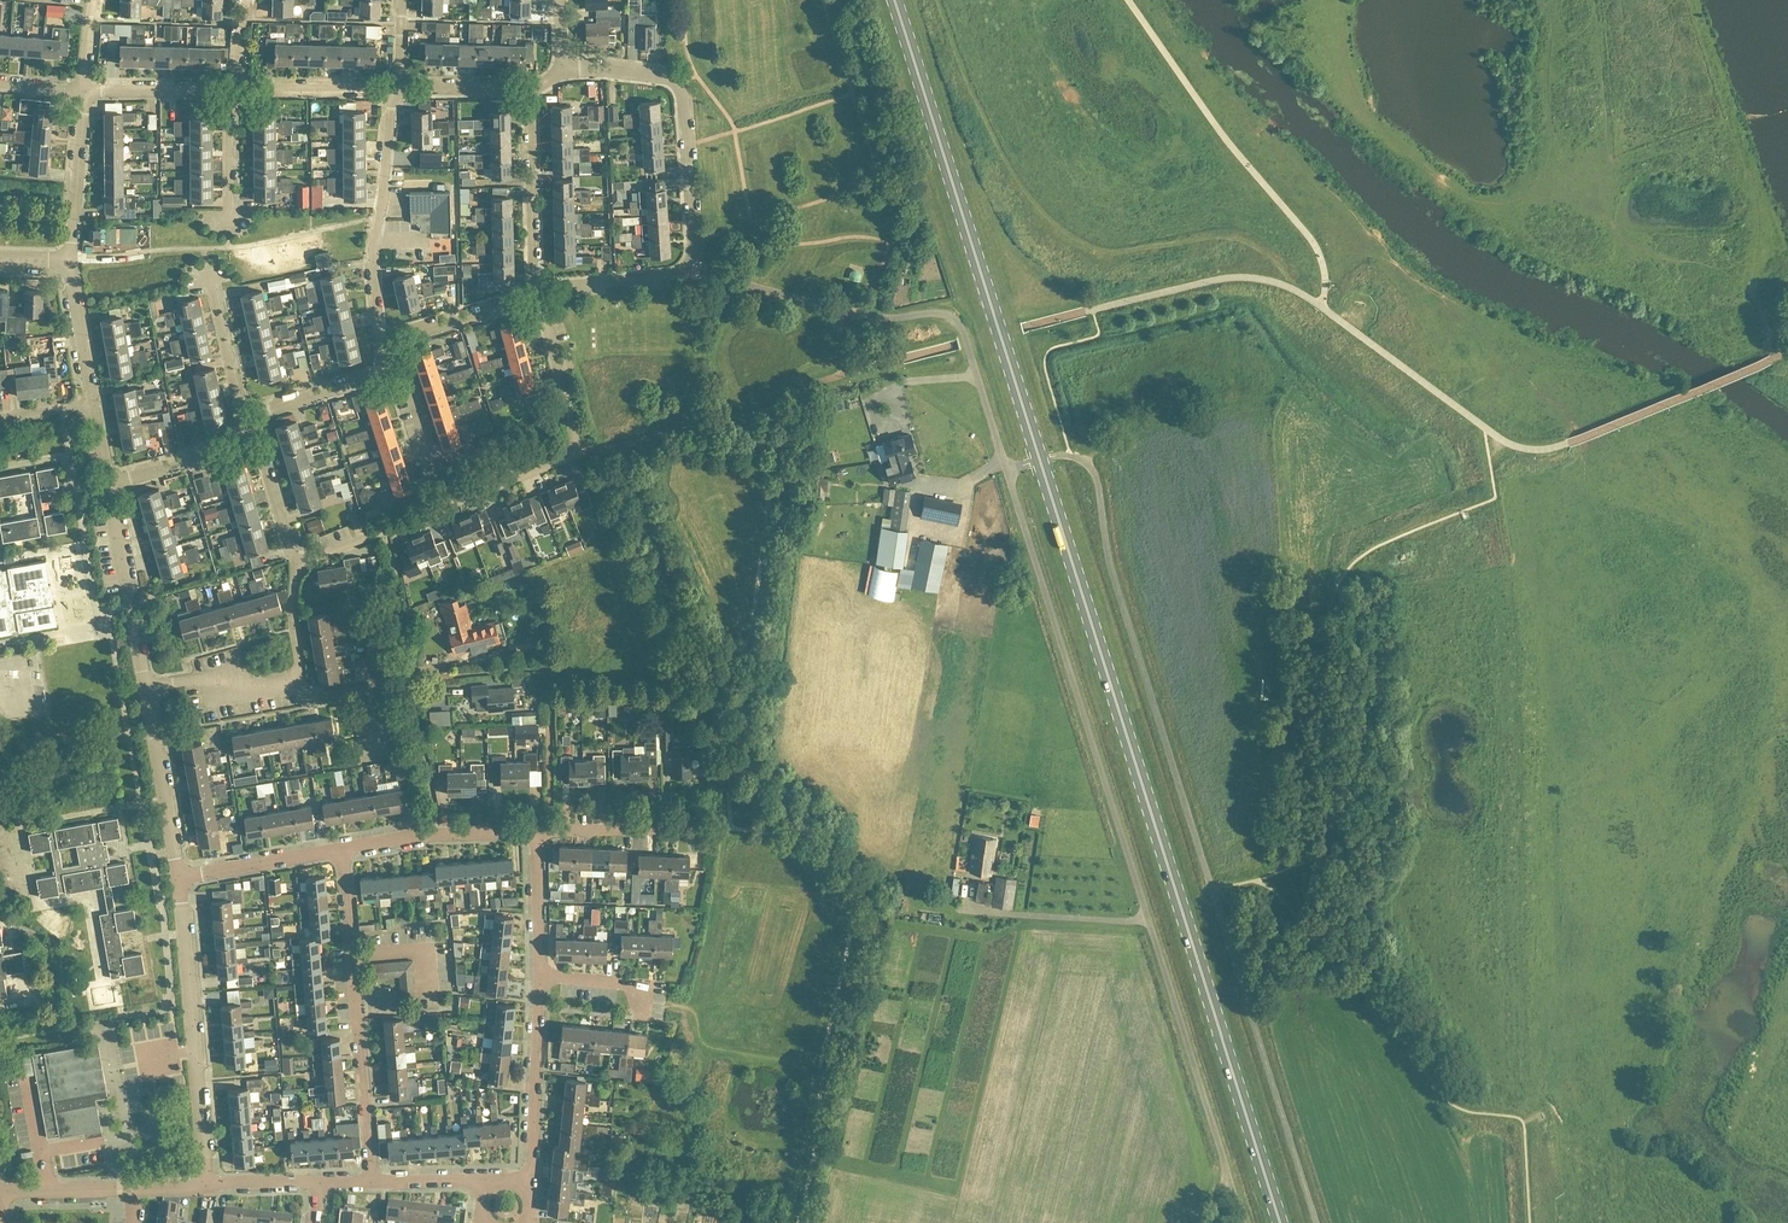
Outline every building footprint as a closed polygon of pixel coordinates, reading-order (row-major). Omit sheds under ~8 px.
[(140,5),(161,6),(161,0),(122,0),(121,14),(121,15),(140,15),(140,5)] [(203,7),(202,17),(222,17),(221,17),(222,1),(203,0),(182,0),(181,6),(203,7)] [(273,14),(275,14),(292,14),(293,4),(299,5),(299,0),(274,0),(273,13),(273,14)] [(340,6),(361,6),(360,16),(379,17),(379,16),(380,0),(340,0),(340,6)] [(423,12),(423,13),(442,14),(442,0),(423,0),(423,12)] [(530,0),(511,0),(511,15),(530,16),(530,15),(530,0)] [(596,17),(620,16),(620,6),(607,6),(607,0),(586,0),(586,10),(596,9),(596,17)] [(64,7),(47,5),(46,16),(63,17),(64,7)] [(24,18),(32,19),(33,8),(25,7),(24,18)] [(327,21),(345,21),(345,13),(328,13),(327,21)] [(639,15),(628,14),(628,37),(636,37),(636,47),(654,47),(655,27),(656,27),(656,14),(639,15)] [(615,35),(608,35),(607,27),(620,27),(620,16),(596,17),(596,24),(586,25),(587,43),(608,43),(608,42),(615,42),(615,35)] [(32,19),(24,18),(24,30),(32,31),(32,19)] [(442,63),(443,23),(422,23),(422,30),(436,31),(436,36),(436,44),(420,43),(419,55),(425,56),(425,63),(426,63),(426,62),(442,63)] [(450,24),(443,23),(442,63),(458,63),(458,64),(459,64),(459,44),(449,44),(450,24)] [(476,24),(469,24),(469,38),(469,45),(459,44),(459,64),(459,63),(475,64),(476,24)] [(138,25),(131,25),(131,38),(127,38),(127,46),(121,46),(120,65),(121,65),(137,65),(138,25)] [(145,26),(138,25),(137,65),(153,66),(154,47),(144,46),(145,26)] [(276,63),(292,64),(292,45),(293,39),(293,25),(287,25),(286,45),(276,44),(277,40),(266,39),(266,55),(275,56),(275,64),(276,64),(276,63)] [(509,25),(502,25),(502,38),(501,38),(501,46),(492,45),(491,65),(492,65),(492,64),(508,65),(509,25)] [(515,39),(516,25),(509,25),(508,65),(524,65),(525,65),(525,62),(525,46),(515,46),(515,39)] [(359,40),(358,47),(358,65),(374,66),(375,66),(375,47),(366,47),(366,37),(366,36),(366,27),(359,27),(359,40)] [(381,27),(366,27),(366,36),(366,37),(381,37),(381,27)] [(52,40),(43,39),(42,56),(58,57),(59,57),(59,55),(67,55),(68,42),(60,41),(60,40),(60,28),(53,28),(52,40)] [(198,48),(187,47),(186,67),(187,67),(187,66),(204,67),(205,28),(199,28),(198,48)] [(220,48),(212,48),(212,41),(212,28),(205,28),(204,67),(219,67),(219,68),(220,68),(220,48)] [(180,29),(180,38),(195,39),(196,29),(180,29)] [(532,29),(532,40),(545,40),(545,29),(532,29)] [(10,54),(11,36),(0,36),(0,53),(10,54)] [(27,38),(11,36),(10,54),(26,55),(27,38)] [(43,39),(27,38),(26,55),(42,56),(43,39)] [(476,38),(475,64),(491,64),(491,65),(492,45),(482,45),(482,38),(476,38)] [(308,65),(309,45),(292,45),(292,64),(308,64),(308,65)] [(309,64),(325,65),(325,46),(309,45),(308,65),(309,65),(309,64)] [(341,65),(342,46),(325,46),(325,65),(341,65)] [(342,65),(358,65),(358,47),(342,46),(341,65),(342,65)] [(170,47),(154,47),(153,66),(154,66),(170,66),(170,47)] [(187,47),(170,47),(170,66),(186,66),(186,67),(187,47)] [(19,114),(23,114),(35,115),(34,124),(51,125),(53,110),(52,110),(52,109),(36,107),(36,100),(21,99),(19,114)] [(640,104),(641,120),(660,119),(658,102),(640,104)] [(491,120),(473,120),(473,129),(483,129),(491,128),(509,128),(509,111),(509,103),(502,103),(490,104),(490,112),(491,120)] [(603,105),(588,106),(588,116),(588,120),(604,120),(603,105)] [(570,106),(552,107),(552,123),(571,123),(578,123),(589,122),(588,120),(588,116),(570,117),(570,106)] [(618,122),(617,107),(608,107),(609,122),(618,122)] [(328,128),(364,127),(364,113),(364,112),(344,113),(344,124),(338,124),(338,121),(327,121),(328,128)] [(413,112),(413,129),(431,129),(438,129),(438,128),(449,128),(449,121),(438,121),(431,122),(431,112),(413,112)] [(105,115),(105,130),(122,130),(122,121),(134,121),(134,114),(134,113),(122,113),(105,114),(105,115)] [(254,128),(291,128),(291,121),(281,121),(281,125),(275,125),(275,113),(254,113),(254,114),(255,128),(254,128)] [(147,130),(156,129),(156,114),(147,114),(147,130)] [(174,129),(211,129),(211,128),(211,114),(191,114),(191,126),(185,126),(185,122),(174,123),(174,129)] [(660,119),(641,120),(643,137),(661,136),(660,119)] [(553,140),(571,139),(571,123),(552,123),(553,140)] [(50,141),(51,125),(34,124),(33,133),(15,131),(14,133),(14,142),(25,143),(25,139),(50,141)] [(344,130),(344,142),(365,142),(364,141),(364,128),(364,127),(328,128),(328,134),(338,134),(338,130),(344,130)] [(254,142),(254,143),(275,142),(275,131),(281,131),(281,134),(291,134),(291,128),(254,128),(255,128),(255,142),(254,142)] [(438,129),(431,129),(413,129),(413,146),(431,145),(431,138),(439,138),(439,135),(449,135),(449,128),(438,128),(438,129)] [(491,128),(491,145),(510,145),(509,128),(491,128)] [(191,143),(211,143),(211,129),(174,129),(175,135),(185,135),(185,132),(191,132),(191,143)] [(105,146),(122,146),(122,130),(105,130),(105,146)] [(3,132),(3,137),(2,141),(14,142),(14,133),(3,132)] [(643,137),(644,153),(662,152),(661,136),(643,137)] [(25,139),(25,143),(24,146),(32,146),(31,156),(48,158),(50,141),(25,139)] [(553,140),(553,156),(572,156),(571,139),(553,140)] [(141,151),(141,142),(129,142),(129,151),(141,151)] [(141,142),(141,151),(152,150),(152,142),(141,142)] [(255,157),(292,157),(291,150),(277,150),(277,152),(275,152),(275,142),(254,143),(255,143),(255,157)] [(365,142),(344,142),(344,153),(338,153),(338,150),(328,150),(328,156),(365,156),(364,156),(364,142),(365,142)] [(175,158),(212,157),(211,157),(211,143),(191,143),(191,155),(185,155),(185,151),(175,151),(175,158)] [(474,155),(474,162),(510,161),(510,145),(491,145),(492,154),(484,154),(484,155),(474,155)] [(105,146),(105,163),(122,163),(122,146),(105,146)] [(663,169),(662,152),(644,153),(645,170),(663,169)] [(599,162),(607,162),(607,154),(599,155),(599,162)] [(441,155),(420,155),(420,168),(441,169),(441,155)] [(47,173),(48,158),(31,156),(30,165),(18,164),(18,171),(30,172),(29,173),(46,174),(46,173),(47,173)] [(344,159),(344,171),(365,171),(365,170),(364,156),(365,156),(328,156),(328,163),(338,163),(338,159),(344,159)] [(572,173),(572,156),(553,156),(554,173),(572,173)] [(191,161),(191,172),(212,172),(211,158),(212,158),(212,157),(175,158),(175,164),(185,164),(185,161),(191,161)] [(255,171),(255,172),(275,171),(275,160),(281,160),(281,163),(292,163),(292,157),(255,157),(255,171)] [(474,169),(492,168),(492,178),(510,178),(510,161),(474,162),(474,169)] [(105,163),(105,179),(123,179),(130,179),(130,174),(130,172),(123,172),(122,163),(105,163)] [(255,186),(292,186),(292,179),(281,179),(281,183),(275,183),(275,171),(255,172),(255,186)] [(328,179),(328,185),(365,185),(365,171),(344,171),(344,182),(338,182),(338,179),(328,179)] [(469,171),(459,171),(459,178),(461,178),(462,187),(469,187),(475,187),(475,179),(470,180),(469,171)] [(175,187),(212,187),(212,186),(212,172),(191,172),(191,184),(185,184),(185,180),(175,180),(175,187)] [(130,183),(141,183),(141,174),(130,174),(130,179),(130,183)] [(153,174),(141,174),(141,183),(153,183),(153,174)] [(105,179),(106,195),(123,195),(123,179),(105,179)] [(646,191),(639,191),(640,202),(640,208),(648,208),(666,206),(665,190),(664,180),(646,181),(646,191)] [(572,181),(554,181),(554,198),(573,198),(580,197),(579,191),(573,191),(572,181)] [(365,185),(328,185),(328,192),(338,192),(338,188),(345,188),(345,200),(365,200),(365,199),(365,185)] [(292,192),(292,186),(255,186),(255,200),(255,201),(276,201),(275,193),(282,193),(282,192),(292,192)] [(308,206),(308,186),(297,187),(297,206),(308,206)] [(312,186),(312,210),(322,210),(322,186),(312,186)] [(212,187),(175,187),(175,193),(185,193),(185,190),(191,190),(192,202),(212,201),(212,187)] [(421,232),(431,232),(450,232),(449,193),(409,193),(409,194),(410,194),(411,223),(417,223),(421,227),(421,232)] [(123,203),(123,195),(106,195),(106,211),(106,212),(121,211),(121,219),(135,219),(135,211),(135,203),(123,203)] [(486,215),(493,215),(511,215),(511,197),(493,198),(493,208),(475,209),(476,215),(486,215)] [(163,198),(163,207),(180,206),(180,198),(163,198)] [(554,198),(555,215),(573,214),(573,198),(554,198)] [(667,223),(666,206),(648,208),(649,224),(667,223)] [(573,214),(555,215),(555,231),(574,231),(574,230),(581,230),(580,224),(573,224),(573,214)] [(511,215),(493,215),(494,231),(512,231),(511,215)] [(643,241),(650,241),(668,239),(667,223),(649,224),(642,225),(642,235),(632,235),(633,242),(643,241)] [(494,248),(512,247),(512,231),(494,231),(494,248)] [(555,231),(556,248),(574,247),(574,231),(555,231)] [(670,256),(668,239),(650,241),(651,257),(670,256)] [(494,264),(513,264),(512,247),(494,248),(494,264)] [(575,264),(574,247),(556,248),(556,264),(575,264)] [(331,264),(329,252),(316,255),(318,267),(331,264)] [(495,273),(478,273),(478,290),(501,289),(500,281),(513,280),(513,264),(494,264),(495,273)] [(454,265),(434,267),(434,275),(455,274),(454,265)] [(301,274),(290,276),(292,284),(302,282),(301,274)] [(308,296),(344,288),(341,274),(321,278),(324,290),(318,291),(317,288),(307,290),(308,296)] [(432,281),(414,285),(412,275),(394,279),(398,295),(416,292),(423,290),(433,288),(432,281)] [(268,283),(269,290),(270,292),(286,289),(285,280),(268,283)] [(448,283),(449,292),(457,291),(457,282),(448,283)] [(325,296),(327,307),(347,302),(344,288),(308,296),(310,303),(320,300),(319,297),(325,296)] [(435,294),(433,288),(423,290),(424,296),(435,294)] [(6,321),(5,333),(15,334),(16,317),(6,316),(6,314),(7,314),(8,291),(0,291),(0,321),(6,321)] [(42,294),(42,292),(26,291),(25,315),(42,315),(42,303),(46,304),(48,301),(48,297),(46,294),(42,294)] [(94,292),(94,301),(111,300),(111,291),(94,292)] [(264,303),(262,292),(242,296),(245,311),(281,302),(280,297),(280,296),(269,298),(270,302),(264,303)] [(419,308),(416,292),(398,295),(402,312),(419,308)] [(281,303),(293,300),(292,294),(280,297),(281,302),(281,303)] [(165,320),(201,312),(198,298),(178,302),(180,310),(164,314),(165,320)] [(245,311),(248,325),(268,320),(266,309),(272,308),(272,311),(283,309),(281,303),(281,302),(245,311)] [(351,317),(347,302),(327,307),(330,318),(324,319),(323,316),(313,318),(315,325),(351,317)] [(182,320),(185,331),(205,326),(201,312),(165,320),(167,327),(177,324),(176,321),(182,320)] [(26,317),(16,317),(15,334),(25,334),(26,317)] [(104,335),(141,329),(139,322),(129,324),(129,323),(123,324),(122,317),(102,320),(102,321),(104,335)] [(331,324),(334,335),(354,331),(351,317),(315,325),(316,331),(326,329),(325,325),(331,324)] [(248,325),(251,339),(287,331),(286,324),(276,327),(277,330),(271,331),(268,320),(248,325)] [(504,335),(506,344),(523,340),(519,324),(518,324),(502,328),(490,331),(492,338),(504,335)] [(172,349),(208,341),(205,326),(185,331),(187,343),(181,344),(181,341),(171,343),(172,349)] [(466,331),(473,352),(481,349),(475,328),(466,331)] [(107,349),(127,346),(125,334),(131,333),(131,337),(142,335),(141,329),(104,335),(105,335),(107,349)] [(251,339),(255,353),(275,348),(272,337),(278,336),(279,339),(289,337),(287,331),(251,339)] [(320,347),(321,353),(337,349),(357,345),(354,331),(334,335),(336,346),(330,348),(330,344),(320,347)] [(502,362),(527,355),(523,340),(506,344),(510,359),(500,362),(500,358),(490,360),(492,368),(503,366),(502,362)] [(189,348),(191,359),(211,355),(208,341),(172,349),(173,356),(183,353),(183,349),(189,348)] [(461,341),(452,344),(457,359),(466,356),(461,341)] [(321,353),(322,359),(332,357),(332,354),(338,352),(340,364),(360,359),(357,345),(337,349),(321,353)] [(109,363),(109,364),(146,357),(144,351),(134,353),(135,356),(129,357),(127,346),(107,349),(107,350),(109,363)] [(430,351),(414,356),(415,357),(414,357),(419,372),(435,366),(433,358),(444,354),(442,347),(431,351),(430,351)] [(255,353),(258,367),(294,359),(292,353),(282,355),(283,358),(277,360),(275,348),(255,353)] [(319,360),(322,359),(321,353),(310,355),(313,370),(321,368),(319,360)] [(512,368),(514,375),(531,371),(527,355),(502,362),(503,366),(504,369),(512,368)] [(47,374),(32,375),(34,395),(50,393),(49,382),(58,381),(55,357),(45,359),(47,374)] [(147,364),(146,357),(109,364),(112,378),(132,375),(130,363),(136,362),(136,365),(147,364)] [(183,367),(182,359),(165,363),(167,371),(183,367)] [(294,359),(258,367),(261,381),(281,377),(278,365),(284,364),(285,367),(295,365),(294,359)] [(492,368),(490,360),(479,363),(481,371),(492,368)] [(16,369),(7,370),(9,387),(17,386),(19,397),(34,395),(32,375),(31,366),(16,368),(16,369)] [(424,387),(440,382),(447,379),(449,383),(460,380),(457,372),(446,375),(445,372),(438,375),(435,366),(419,372),(424,387)] [(182,392),(218,383),(214,369),(194,373),(197,385),(191,386),(190,383),(180,385),(182,392)] [(457,372),(460,380),(470,377),(468,369),(457,372)] [(7,370),(0,371),(0,400),(1,400),(0,388),(9,387),(7,370)] [(513,400),(520,398),(521,401),(530,399),(527,389),(535,387),(534,386),(535,386),(531,371),(514,375),(516,384),(505,387),(507,394),(511,393),(513,400)] [(424,387),(429,402),(445,397),(440,382),(424,387)] [(198,391),(201,402),(221,398),(218,383),(182,392),(183,398),(193,396),(192,392),(198,391)] [(117,407),(153,401),(165,399),(166,398),(165,391),(145,395),(144,389),(135,390),(134,389),(114,392),(114,393),(115,393),(117,407)] [(368,408),(371,416),(387,411),(382,396),(366,401),(354,405),(357,412),(368,408)] [(445,397),(429,402),(434,418),(457,410),(456,406),(455,403),(448,406),(445,397)] [(188,420),(224,412),(221,398),(201,402),(203,413),(197,415),(197,411),(186,413),(188,420)] [(467,403),(470,411),(480,407),(478,400),(467,403)] [(119,421),(139,418),(137,406),(144,405),(144,409),(154,407),(153,401),(117,407),(119,421)] [(456,406),(457,410),(434,418),(439,433),(455,428),(453,420),(460,418),(459,414),(470,411),(467,403),(456,406)] [(371,416),(376,432),(392,427),(387,411),(371,416)] [(199,420),(205,419),(207,431),(227,426),(224,412),(188,420),(189,426),(199,424),(199,420)] [(122,436),(158,429),(157,425),(157,423),(147,425),(147,423),(141,425),(139,418),(119,421),(119,422),(120,422),(122,435),(122,436)] [(480,437),(493,425),(486,419),(474,431),(480,437)] [(281,441),(316,431),(314,425),(304,427),(305,431),(299,433),(296,421),(277,427),(277,428),(281,441)] [(171,427),(158,429),(159,434),(162,434),(163,444),(174,442),(171,427)] [(392,427),(376,432),(381,447),(397,442),(392,427)] [(458,437),(455,428),(439,433),(444,448),(444,449),(460,444),(472,440),(469,433),(458,437)] [(159,436),(159,434),(158,429),(122,436),(124,450),(145,447),(143,440),(149,438),(149,437),(159,436)] [(367,430),(356,434),(359,442),(370,438),(367,430)] [(285,455),(304,449),(301,438),(307,437),(308,440),(318,437),(316,431),(281,441),(281,442),(285,455)] [(348,445),(359,442),(356,434),(345,437),(348,445)] [(497,448),(493,435),(479,439),(483,452),(497,448)] [(910,435),(885,443),(890,459),(880,462),(883,471),(886,470),(890,484),(897,482),(914,477),(909,461),(907,462),(905,455),(915,452),(910,435)] [(385,463),(402,458),(397,442),(381,447),(385,463)] [(876,445),(881,460),(887,458),(882,443),(876,445)] [(313,455),(310,448),(304,449),(285,455),(289,469),(324,459),(322,452),(313,455)] [(390,478),(407,473),(402,458),(385,463),(390,478)] [(293,483),(313,477),(309,466),(315,464),(316,468),(326,465),(324,459),(289,469),(293,483)] [(366,465),(369,473),(380,469),(377,461),(366,465)] [(212,490),(248,479),(247,479),(244,466),(244,465),(224,471),(227,482),(221,484),(220,481),(210,484),(212,490)] [(369,473),(366,465),(355,468),(358,476),(369,473)] [(47,535),(67,531),(63,512),(44,516),(42,505),(39,490),(59,486),(55,467),(36,471),(36,473),(30,474),(29,472),(0,477),(0,497),(32,491),(36,517),(0,523),(0,522),(0,539),(3,539),(4,542),(41,536),(40,534),(47,533),(47,535)] [(407,473),(390,478),(393,487),(382,490),(384,497),(395,494),(396,494),(412,489),(411,488),(412,488),(407,473)] [(316,488),(313,477),(293,483),(297,496),(297,497),(332,486),(331,480),(321,483),(322,486),(316,488)] [(193,480),(197,493),(199,493),(205,492),(201,478),(193,480)] [(339,478),(331,480),(333,486),(341,483),(339,478)] [(229,488),(232,499),(252,493),(251,493),(247,480),(248,480),(248,479),(212,490),(214,496),(224,493),(223,490),(229,488)] [(573,480),(560,485),(569,508),(579,504),(581,511),(592,506),(586,490),(578,493),(573,480)] [(826,490),(827,481),(817,480),(815,499),(823,500),(823,490),(826,490)] [(333,486),(334,492),(340,490),(342,500),(350,497),(346,482),(333,486)] [(559,512),(569,508),(560,485),(548,490),(553,503),(545,506),(550,520),(561,516),(559,512)] [(334,493),(332,486),(297,497),(301,510),(301,511),(321,505),(319,499),(326,497),(325,495),(334,493)] [(375,501),(377,493),(362,488),(359,496),(362,497),(366,510),(376,507),(374,501),(375,501)] [(143,509),(143,510),(179,499),(177,493),(167,496),(168,499),(162,501),(159,490),(139,495),(139,496),(140,496),(143,509)] [(199,493),(201,500),(213,497),(211,490),(205,492),(199,493)] [(895,491),(893,503),(908,505),(910,493),(895,491)] [(252,494),(252,493),(232,499),(235,510),(229,512),(228,509),(218,511),(220,518),(256,507),(255,507),(251,494),(252,494)] [(528,498),(516,503),(524,525),(534,522),(536,526),(547,522),(541,508),(533,511),(528,498)] [(924,498),(920,519),(956,526),(961,506),(924,498)] [(181,506),(179,499),(143,510),(144,510),(147,523),(147,524),(167,518),(164,507),(170,505),(171,509),(181,506)] [(515,529),(524,525),(516,503),(503,508),(508,521),(500,524),(506,538),(516,534),(515,529)] [(237,516),(240,527),(260,521),(259,521),(255,508),(256,508),(256,507),(220,518),(222,524),(232,521),(231,518),(237,516)] [(477,513),(465,518),(474,540),(483,537),(485,541),(496,537),(490,523),(482,526),(477,513)] [(811,530),(818,531),(821,518),(814,517),(811,530)] [(167,518),(147,524),(148,524),(151,537),(151,538),(187,527),(185,521),(175,524),(176,527),(170,529),(167,518)] [(464,544),(474,540),(465,518),(452,523),(457,536),(449,539),(455,553),(466,549),(464,544)] [(890,530),(891,519),(883,518),(882,529),(877,565),(904,568),(908,532),(905,531),(890,530)] [(226,539),(228,545),(264,535),(263,535),(260,522),(260,521),(240,527),(243,538),(237,540),(236,536),(226,539)] [(155,551),(155,552),(175,546),(172,535),(178,533),(179,536),(189,534),(187,527),(151,538),(152,538),(155,551)] [(430,532),(418,537),(426,559),(429,567),(442,562),(440,559),(449,555),(443,541),(435,544),(430,532)] [(230,552),(240,549),(240,550),(246,556),(268,550),(268,549),(267,549),(264,536),(264,535),(228,545),(230,552)] [(417,563),(426,559),(418,537),(405,542),(410,554),(402,558),(410,577),(421,573),(417,563)] [(937,593),(947,546),(920,540),(910,587),(937,593)] [(497,555),(504,552),(500,542),(493,545),(497,555)] [(512,545),(505,548),(509,559),(511,564),(518,561),(517,556),(512,545)] [(178,557),(175,546),(155,552),(156,552),(159,565),(195,555),(193,549),(183,552),(184,555),(178,557)] [(13,555),(4,557),(5,564),(15,562),(13,555)] [(197,561),(195,555),(159,565),(159,566),(160,566),(163,579),(163,580),(183,574),(180,563),(186,561),(187,564),(197,561)] [(346,575),(362,572),(359,557),(343,560),(344,567),(318,571),(321,591),(348,587),(346,575)] [(366,558),(369,570),(377,569),(375,557),(366,558)] [(0,570),(0,636),(12,634),(12,631),(18,630),(19,632),(57,626),(53,606),(52,607),(51,602),(53,602),(50,585),(48,585),(47,581),(49,581),(46,561),(27,565),(8,568),(8,570),(1,572),(0,570)] [(898,572),(874,567),(869,594),(893,599),(898,572)] [(262,580),(255,582),(265,615),(281,611),(276,592),(264,596),(263,591),(265,590),(262,580)] [(242,597),(244,602),(249,620),(265,615),(255,582),(249,584),(252,594),(242,597)] [(230,589),(223,591),(233,625),(249,620),(244,602),(232,605),(231,600),(233,600),(230,589)] [(223,607),(212,611),(217,629),(233,625),(223,591),(217,593),(220,603),(222,603),(223,607)] [(1285,593),(1285,612),(1299,611),(1298,592),(1285,593)] [(217,629),(212,611),(200,614),(199,609),(201,609),(198,598),(191,600),(201,634),(217,629)] [(201,634),(191,600),(185,602),(188,611),(180,614),(178,617),(185,639),(201,634)] [(457,601),(440,606),(442,613),(444,612),(449,629),(450,634),(455,654),(467,651),(471,649),(472,652),(487,648),(486,645),(494,643),(499,642),(499,640),(494,624),(494,622),(471,628),(465,605),(458,607),(457,601)] [(311,634),(346,628),(345,622),(334,623),(335,625),(330,626),(327,614),(308,617),(311,634)] [(347,635),(346,628),(311,634),(314,651),(333,647),(331,635),(336,635),(336,636),(347,635)] [(517,642),(519,654),(539,649),(536,638),(517,642)] [(333,647),(314,651),(317,667),(352,661),(350,654),(340,656),(340,658),(335,659),(333,647)] [(353,667),(352,661),(317,667),(320,684),(338,681),(339,683),(345,682),(343,669),(353,667)] [(487,685),(472,687),(473,701),(477,701),(478,711),(489,710),(489,712),(503,711),(503,709),(514,708),(512,689),(523,688),(522,678),(511,679),(512,688),(488,690),(487,685)] [(670,730),(669,718),(660,718),(661,750),(671,750),(670,730)] [(331,719),(315,722),(321,756),(324,756),(327,755),(325,745),(323,745),(322,740),(335,738),(331,719)] [(314,757),(321,756),(315,722),(298,725),(301,744),(313,742),(314,747),(312,747),(314,757)] [(298,725),(282,728),(288,762),(294,761),(292,750),(291,751),(290,746),(301,744),(298,725)] [(496,735),(496,733),(496,727),(487,727),(488,735),(496,735)] [(537,727),(516,728),(516,739),(537,738),(537,727)] [(281,763),(288,762),(282,728),(265,731),(269,749),(280,747),(281,752),(279,753),(281,763)] [(265,731),(249,733),(255,768),(262,767),(260,756),(258,756),(257,752),(269,749),(265,731)] [(249,769),(255,768),(249,733),(232,736),(236,759),(240,760),(247,759),(249,769)] [(645,754),(634,755),(635,783),(635,782),(644,782),(644,778),(648,778),(648,765),(657,765),(656,742),(644,742),(645,754)] [(186,764),(220,757),(219,751),(208,753),(209,755),(204,755),(202,743),(183,747),(186,764)] [(634,755),(634,748),(623,748),(623,750),(612,750),(613,766),(621,765),(621,779),(626,779),(626,782),(635,782),(635,783),(634,755)] [(673,749),(673,754),(673,767),(671,767),(672,778),(690,777),(690,749),(673,749)] [(524,754),(524,762),(515,762),(515,786),(529,786),(529,772),(537,771),(537,753),(524,754)] [(593,761),(583,761),(583,785),(597,784),(596,771),(605,771),(605,755),(593,756),(593,761)] [(515,786),(515,762),(505,763),(505,756),(492,757),(492,772),(501,772),(501,787),(515,786)] [(583,785),(583,761),(572,761),(572,756),(560,756),(561,772),(569,772),(570,785),(583,785)] [(221,764),(220,757),(186,764),(189,780),(208,776),(205,765),(210,764),(211,766),(221,764)] [(471,772),(461,772),(462,795),(476,794),(476,780),(484,779),(484,764),(470,764),(471,772)] [(462,795),(461,772),(452,772),(452,765),(439,765),(439,780),(448,780),(448,795),(462,795)] [(401,790),(389,792),(392,811),(409,808),(405,789),(403,774),(396,775),(398,786),(400,785),(401,790)] [(208,776),(189,780),(192,796),(226,790),(225,784),(214,785),(215,787),(210,788),(208,776)] [(392,811),(389,792),(377,795),(376,790),(378,789),(376,779),(370,780),(376,814),(392,811)] [(291,793),(288,780),(283,781),(285,794),(291,793)] [(376,814),(370,780),(363,781),(365,792),(367,791),(368,796),(356,798),(359,817),(376,814)] [(343,785),(337,786),(343,820),(359,817),(356,798),(344,800),(343,795),(345,795),(343,785)] [(343,820),(337,786),(330,787),(332,797),(334,797),(335,802),(323,804),(326,823),(343,820)] [(192,796),(194,813),(213,809),(211,797),(216,797),(217,798),(227,797),(226,790),(192,796)] [(298,793),(291,794),(297,828),(314,825),(311,806),(299,809),(298,804),(300,803),(298,793)] [(289,810),(277,812),(281,831),(297,828),(291,794),(285,795),(287,806),(288,805),(289,810)] [(265,799),(258,800),(265,834),(281,831),(277,812),(266,814),(265,810),(267,809),(265,799)] [(265,834),(258,800),(252,801),(254,811),(256,811),(257,816),(244,818),(248,837),(265,834)] [(216,821),(213,809),(194,813),(197,829),(232,823),(231,816),(220,818),(220,820),(216,821)] [(1038,816),(1031,816),(1030,826),(1037,827),(1038,816)] [(56,875),(81,871),(107,866),(106,862),(109,861),(106,844),(103,845),(102,841),(121,837),(117,818),(98,822),(92,823),(55,829),(55,827),(47,829),(47,831),(28,834),(32,853),(51,850),(56,875)] [(232,823),(197,829),(200,846),(219,842),(217,830),(222,829),(222,831),(233,829),(232,823)] [(991,876),(996,840),(975,837),(969,873),(991,876)] [(569,883),(575,883),(577,848),(559,847),(559,867),(571,867),(571,872),(569,872),(569,883)] [(577,848),(575,883),(582,883),(582,876),(592,877),(593,849),(577,848)] [(593,849),(592,877),(602,877),(602,884),(608,884),(610,849),(593,849)] [(627,850),(610,849),(608,884),(615,885),(615,874),(614,874),(614,869),(626,869),(627,850)] [(632,873),(631,904),(639,904),(639,894),(640,894),(640,881),(643,878),(643,875),(655,875),(656,856),(655,856),(655,854),(646,853),(646,856),(639,855),(638,873),(632,873)] [(664,891),(671,892),(672,857),(656,856),(655,875),(667,876),(667,881),(665,881),(664,891)] [(690,857),(672,857),(671,892),(678,892),(678,881),(676,881),(676,876),(689,877),(690,857)] [(512,859),(497,860),(498,879),(500,878),(510,878),(511,887),(516,887),(516,876),(514,877),(512,859)] [(500,878),(498,879),(497,860),(481,861),(483,880),(485,880),(495,879),(496,889),(501,888),(500,878)] [(481,861),(466,863),(468,881),(470,881),(480,880),(481,890),(486,890),(485,880),(483,880),(481,861)] [(84,890),(103,887),(111,885),(129,882),(125,863),(107,866),(81,871),(84,890)] [(470,881),(468,881),(466,863),(451,864),(453,883),(455,882),(465,882),(465,891),(471,891),(470,881)] [(436,873),(437,873),(438,884),(449,883),(450,893),(456,892),(455,882),(453,883),(451,864),(436,865),(436,873)] [(81,871),(56,875),(36,879),(40,898),(59,895),(59,893),(65,891),(66,893),(84,890),(81,871)] [(438,884),(437,873),(436,873),(421,874),(423,893),(425,892),(435,892),(436,901),(441,901),(440,890),(438,891),(438,884)] [(425,892),(423,893),(421,874),(406,875),(408,894),(410,894),(420,893),(421,903),(426,902),(425,892)] [(406,875),(391,877),(393,895),(395,895),(405,894),(405,904),(411,904),(410,894),(408,894),(406,875)] [(308,893),(326,892),(325,876),(307,878),(307,876),(296,877),(297,883),(307,882),(308,891),(308,893)] [(395,895),(393,895),(391,877),(376,878),(378,897),(380,896),(389,896),(390,905),(396,905),(395,895)] [(1011,910),(1016,880),(996,877),(991,907),(1011,910)] [(271,895),(280,894),(279,878),(269,879),(271,895)] [(378,897),(376,878),(360,879),(362,898),(374,897),(375,907),(381,906),(380,896),(378,897)] [(951,895),(956,896),(959,880),(953,879),(951,889),(952,890),(951,895)] [(987,884),(976,883),(974,902),(983,903),(983,906),(989,907),(991,896),(986,895),(987,884)] [(137,928),(137,927),(133,909),(115,912),(111,885),(103,887),(108,913),(99,915),(111,979),(120,977),(119,975),(125,974),(125,976),(145,973),(141,954),(124,957),(119,931),(137,928)] [(212,902),(213,917),(232,915),(232,913),(231,904),(242,903),(241,889),(226,890),(227,901),(212,902)] [(308,897),(309,906),(309,909),(328,907),(326,892),(308,893),(308,891),(298,892),(298,898),(308,897)] [(574,900),(574,891),(559,891),(559,900),(574,900)] [(502,898),(503,906),(518,905),(517,897),(502,898)] [(310,924),(329,922),(328,907),(309,909),(309,906),(299,907),(300,913),(309,912),(310,921),(310,924)] [(232,913),(232,915),(213,917),(214,932),(234,930),(234,928),(233,919),(254,917),(253,911),(232,913)] [(493,931),(512,933),(513,918),(495,916),(496,914),(485,913),(484,918),(494,919),(493,929),(493,931)] [(574,918),(567,919),(568,928),(576,927),(574,918)] [(615,920),(614,944),(621,945),(621,954),(638,955),(638,936),(630,935),(630,929),(628,929),(629,921),(615,920)] [(638,936),(638,955),(654,955),(656,921),(649,920),(648,931),(650,931),(650,936),(638,936)] [(318,938),(318,939),(331,938),(329,922),(310,924),(310,921),(300,922),(301,928),(311,927),(312,939),(318,938)] [(656,921),(654,955),(671,956),(672,937),(660,936),(660,931),(662,932),(662,921),(656,921)] [(555,959),(572,960),(573,940),(565,940),(566,934),(563,934),(563,924),(556,924),(556,940),(555,959)] [(585,941),(573,940),(572,960),(589,960),(590,925),(583,925),(583,936),(585,936),(585,941)] [(597,925),(590,925),(589,960),(606,961),(607,942),(594,941),(594,936),(596,936),(597,925)] [(271,927),(272,938),(284,938),(283,926),(271,927)] [(244,927),(234,928),(234,930),(214,932),(216,947),(235,945),(235,943),(234,934),(245,933),(244,927)] [(8,997),(4,977),(5,977),(5,975),(26,971),(22,952),(2,955),(0,946),(3,946),(0,928),(0,999),(8,997)] [(491,946),(510,948),(512,933),(493,931),(493,929),(483,928),(483,933),(493,934),(492,944),(491,946)] [(318,939),(318,938),(312,939),(300,940),(300,938),(290,939),(290,944),(300,943),(301,953),(301,955),(320,953),(318,939)] [(216,947),(217,962),(236,960),(236,958),(235,949),(246,948),(246,942),(235,943),(235,945),(216,947)] [(482,943),(481,948),(485,949),(485,952),(491,953),(490,959),(490,961),(508,963),(510,948),(491,946),(492,944),(482,943)] [(303,970),(321,969),(320,953),(301,955),(301,953),(291,954),(292,959),(302,959),(302,968),(303,970)] [(236,958),(236,960),(217,962),(218,977),(238,976),(237,964),(247,963),(247,957),(236,958)] [(488,976),(507,979),(508,963),(490,961),(490,959),(480,958),(479,964),(489,965),(488,974),(488,976)] [(405,962),(406,976),(414,976),(413,961),(405,962)] [(399,977),(398,962),(391,963),(392,978),(399,977)] [(406,976),(405,962),(398,962),(399,977),(406,976)] [(392,978),(391,963),(383,964),(385,978),(392,978)] [(377,979),(376,964),(369,965),(370,979),(377,979)] [(385,978),(383,964),(376,964),(377,979),(385,978)] [(303,974),(304,983),(304,985),(323,984),(321,969),(303,970),(302,968),(292,969),(293,975),(303,974)] [(495,993),(505,994),(507,979),(488,976),(488,974),(478,973),(478,975),(475,975),(473,995),(494,998),(495,993)] [(464,987),(465,975),(456,974),(457,986),(464,987)] [(400,984),(414,983),(414,976),(406,976),(399,977),(400,984)] [(238,988),(253,986),(252,977),(237,979),(238,988)] [(305,1001),(324,999),(323,984),(304,985),(304,983),(294,984),(294,990),(304,989),(305,998),(305,1001)] [(400,991),(415,990),(414,983),(400,984),(400,991)] [(415,990),(400,991),(401,999),(416,997),(415,990)] [(306,1004),(306,1014),(307,1016),(325,1014),(324,999),(305,1001),(305,998),(295,999),(296,1005),(306,1004)] [(495,1020),(513,1022),(515,1006),(497,1004),(497,1002),(487,1001),(486,1007),(496,1008),(495,1018),(495,1020)] [(242,1020),(241,1017),(241,1008),(251,1007),(251,1002),(240,1003),(240,1004),(221,1006),(222,1021),(242,1020)] [(307,1016),(306,1014),(297,1014),(297,1020),(307,1019),(308,1031),(327,1030),(325,1014),(307,1016)] [(241,1017),(242,1020),(222,1021),(224,1036),(243,1034),(243,1032),(242,1023),(253,1022),(252,1016),(241,1017)] [(403,1034),(403,1032),(402,1023),(412,1022),(412,1016),(401,1017),(401,1019),(383,1021),(385,1036),(403,1034)] [(493,1035),(512,1037),(513,1022),(495,1020),(495,1018),(485,1016),(485,1022),(494,1023),(493,1033),(493,1035)] [(439,1031),(438,1017),(426,1018),(427,1032),(439,1031)] [(565,1046),(577,1047),(579,1028),(562,1026),(560,1045),(559,1061),(565,1061),(566,1051),(565,1051),(565,1046)] [(596,1030),(579,1028),(577,1047),(589,1048),(588,1053),(587,1053),(585,1064),(592,1064),(596,1030)] [(598,1049),(610,1050),(612,1031),(596,1030),(592,1064),(599,1065),(600,1054),(598,1054),(598,1049)] [(243,1032),(243,1034),(224,1036),(225,1051),(244,1049),(244,1047),(243,1038),(254,1037),(253,1031),(243,1032)] [(413,1031),(403,1032),(403,1034),(385,1036),(386,1051),(405,1050),(405,1047),(404,1038),(414,1037),(413,1031)] [(629,1033),(612,1031),(610,1050),(622,1052),(622,1057),(620,1057),(619,1067),(625,1068),(629,1033)] [(492,1050),(510,1052),(512,1037),(493,1035),(493,1033),(484,1032),(483,1037),(493,1038),(492,1048),(492,1050)] [(646,1035),(629,1033),(625,1068),(632,1069),(633,1058),(631,1058),(632,1053),(644,1054),(646,1035)] [(322,1056),(341,1055),(340,1039),(322,1041),(322,1039),(311,1040),(312,1045),(321,1045),(322,1054),(322,1056)] [(32,1055),(41,1102),(89,1094),(100,1092),(92,1045),(92,1044),(32,1055)] [(244,1049),(225,1051),(226,1066),(246,1065),(245,1053),(255,1052),(255,1046),(244,1047),(244,1049)] [(406,1065),(406,1062),(405,1053),(415,1052),(415,1046),(405,1047),(405,1050),(386,1051),(388,1066),(406,1065)] [(490,1065),(508,1067),(510,1052),(492,1050),(492,1048),(482,1047),(481,1052),(491,1053),(490,1063),(490,1065)] [(324,1069),(324,1072),(342,1070),(341,1055),(322,1056),(322,1054),(312,1055),(313,1061),(323,1060),(324,1069)] [(276,1061),(267,1062),(268,1073),(277,1072),(276,1061)] [(460,1074),(461,1063),(451,1061),(449,1073),(460,1074)] [(416,1062),(406,1062),(406,1065),(388,1066),(389,1081),(408,1080),(407,1078),(406,1068),(416,1067),(416,1062)] [(490,1065),(490,1063),(480,1062),(480,1067),(489,1068),(488,1081),(507,1083),(508,1067),(490,1065)] [(631,1076),(657,1079),(658,1068),(633,1065),(631,1076)] [(324,1075),(325,1084),(325,1087),(344,1085),(342,1070),(324,1072),(324,1069),(314,1070),(314,1076),(324,1075)] [(408,1080),(389,1081),(390,1097),(397,1096),(398,1104),(412,1103),(412,1095),(419,1094),(418,1082),(417,1077),(407,1078),(408,1080)] [(247,1087),(247,1089),(228,1090),(230,1106),(249,1104),(249,1102),(248,1092),(262,1091),(261,1079),(246,1080),(247,1087)] [(565,1097),(600,1100),(600,1094),(590,1092),(589,1094),(584,1094),(586,1082),(566,1080),(565,1097)] [(325,1087),(325,1084),(315,1085),(315,1087),(308,1088),(309,1095),(326,1093),(327,1102),(345,1101),(344,1085),(325,1087)] [(283,1090),(283,1097),(288,1097),(288,1098),(295,1097),(294,1089),(283,1090)] [(43,1114),(90,1106),(88,1095),(89,1095),(89,1094),(41,1102),(43,1114)] [(288,1097),(281,1098),(282,1107),(289,1107),(288,1097)] [(599,1107),(600,1100),(565,1097),(563,1113),(582,1115),(583,1103),(588,1104),(588,1106),(599,1107)] [(249,1104),(230,1106),(231,1120),(250,1119),(250,1117),(249,1107),(260,1106),(260,1101),(249,1102),(249,1104)] [(94,1129),(90,1106),(43,1114),(47,1138),(59,1136),(59,1137),(83,1132),(83,1131),(94,1129)] [(582,1115),(563,1113),(561,1130),(596,1133),(597,1127),(586,1126),(586,1128),(581,1127),(582,1115)] [(492,1124),(494,1124),(496,1143),(511,1141),(509,1122),(497,1124),(496,1114),(491,1114),(492,1124)] [(477,1125),(479,1125),(481,1144),(496,1143),(494,1124),(492,1124),(482,1125),(481,1115),(476,1116),(477,1125)] [(250,1117),(250,1119),(231,1120),(232,1135),(252,1134),(252,1131),(251,1122),(261,1121),(261,1116),(250,1117)] [(465,1145),(466,1145),(481,1144),(479,1125),(477,1125),(467,1126),(466,1116),(461,1117),(462,1127),(463,1127),(464,1134),(465,1145)] [(390,1159),(405,1158),(404,1139),(401,1140),(392,1140),(390,1123),(385,1124),(386,1142),(388,1141),(390,1159)] [(466,1152),(466,1145),(465,1145),(464,1134),(452,1135),(452,1125),(446,1126),(447,1135),(449,1135),(451,1154),(466,1152)] [(432,1137),(434,1137),(436,1155),(451,1154),(449,1135),(447,1135),(437,1136),(436,1126),(431,1127),(432,1137)] [(337,1128),(333,1128),(334,1138),(336,1138),(338,1157),(354,1155),(353,1150),(352,1137),(352,1132),(339,1133),(339,1128),(337,1128)] [(416,1138),(419,1138),(420,1157),(436,1155),(434,1137),(432,1137),(422,1138),(421,1128),(416,1128),(416,1138)] [(319,1139),(321,1139),(323,1158),(338,1157),(336,1138),(334,1138),(325,1139),(324,1129),(318,1130),(319,1139)] [(401,1140),(404,1139),(405,1158),(420,1157),(419,1138),(416,1138),(407,1139),(406,1129),(400,1130),(401,1140)] [(304,1141),(306,1141),(308,1159),(323,1158),(321,1139),(319,1139),(310,1140),(309,1130),(303,1131),(304,1141)] [(596,1133),(561,1130),(560,1146),(574,1148),(579,1149),(580,1136),(585,1137),(585,1139),(595,1140),(596,1133)] [(252,1134),(232,1135),(234,1150),(253,1149),(253,1146),(252,1137),(263,1136),(262,1131),(252,1131),(252,1134)] [(306,1141),(304,1141),(294,1142),(294,1132),(288,1132),(289,1143),(291,1143),(292,1161),(308,1159),(306,1141)] [(253,1146),(253,1149),(234,1150),(235,1166),(255,1164),(253,1152),(264,1151),(264,1145),(253,1146)] [(560,1146),(555,1146),(553,1162),(588,1166),(589,1160),(578,1158),(578,1160),(573,1160),(574,1148),(560,1146)] [(581,1182),(582,1172),(587,1173),(588,1166),(553,1162),(552,1171),(550,1170),(549,1178),(551,1179),(581,1182)] [(588,1166),(587,1173),(592,1173),(591,1176),(603,1177),(604,1174),(612,1175),(613,1169),(588,1166)] [(551,1179),(550,1196),(584,1199),(585,1193),(574,1192),(575,1182),(551,1179)] [(584,1199),(550,1196),(548,1213),(567,1215),(568,1202),(573,1203),(573,1205),(584,1206),(584,1199)] [(406,1206),(389,1204),(388,1206),(383,1205),(381,1222),(383,1222),(403,1222),(406,1206)] [(158,1222),(177,1222),(179,1209),(160,1206),(158,1222)] [(406,1206),(403,1222),(420,1222),(422,1208),(406,1206)] [(439,1210),(422,1208),(420,1222),(437,1222),(439,1210)] [(343,1222),(362,1222),(363,1220),(369,1221),(370,1212),(348,1209),(347,1218),(344,1217),(343,1222)] [(439,1210),(437,1222),(454,1222),(456,1212),(439,1210)] [(242,1213),(225,1211),(224,1222),(241,1222),(242,1213)] [(214,1215),(200,1213),(199,1222),(213,1222),(214,1215)] [(241,1222),(258,1222),(259,1215),(242,1213),(241,1222)]
